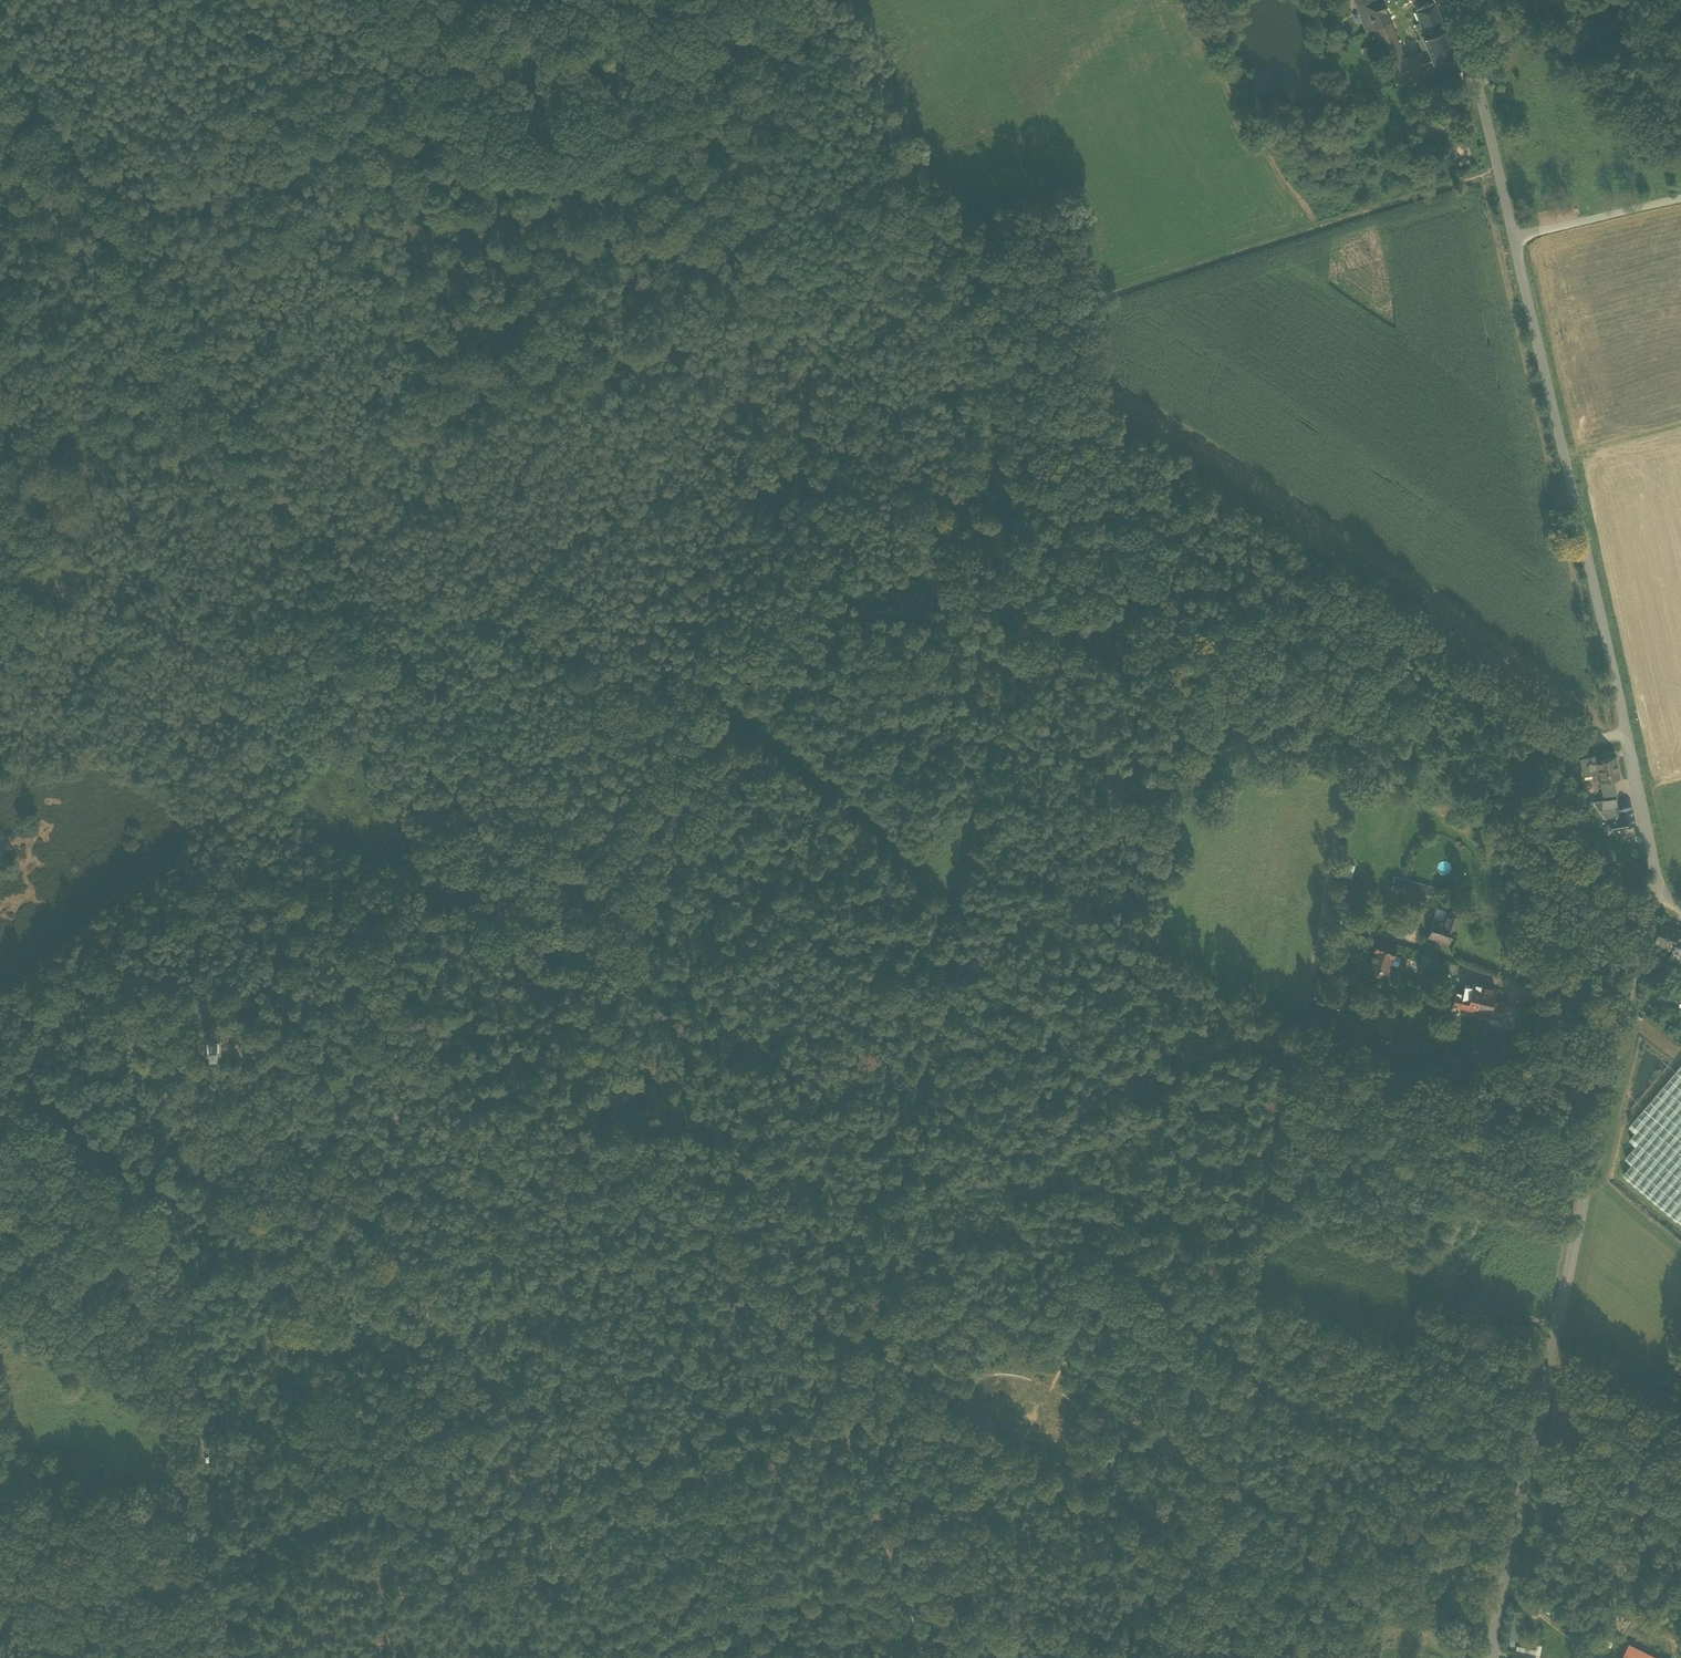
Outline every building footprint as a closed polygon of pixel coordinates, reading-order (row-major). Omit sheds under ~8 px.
[(1383,0),(1356,0),(1367,30),(1374,27),(1394,79),(1434,64),(1429,53),(1424,55),(1411,60),(1410,58),(1405,60),(1383,0)] [(1426,34),(1427,37),(1446,29),(1436,3),(1416,10),(1422,25),(1417,28),(1420,36),(1426,34)] [(1429,53),(1434,64),(1457,55),(1446,29),(1427,37),(1424,38),(1418,40),(1424,55),(1429,53)] [(1394,79),(1397,87),(1418,79),(1420,84),(1439,76),(1438,73),(1460,65),(1457,55),(1434,64),(1394,79)] [(1583,776),(1599,773),(1596,760),(1597,760),(1596,755),(1579,758),(1583,776)] [(1615,756),(1597,760),(1596,760),(1599,773),(1600,781),(1613,779),(1619,778),(1615,756)] [(1600,784),(1602,791),(1615,788),(1614,782),(1600,784)] [(1615,788),(1602,791),(1603,799),(1616,798),(1617,797),(1615,788)] [(1601,800),(1602,809),(1617,807),(1616,798),(1603,799),(1601,800)] [(1599,810),(1614,832),(1623,831),(1622,826),(1635,824),(1632,807),(1618,810),(1617,807),(1602,809),(1599,810)] [(1391,892),(1422,900),(1425,886),(1395,878),(1391,892)] [(1422,900),(1432,902),(1435,889),(1425,886),(1422,900)] [(1448,912),(1444,923),(1455,926),(1455,927),(1457,928),(1461,917),(1448,912)] [(1449,943),(1455,927),(1455,926),(1444,923),(1434,919),(1428,936),(1449,943)] [(1679,935),(1674,950),(1673,949),(1670,959),(1680,962),(1680,959),(1680,935),(1679,935)] [(1386,979),(1391,966),(1394,958),(1397,948),(1379,942),(1375,953),(1368,972),(1386,979)] [(1402,959),(1394,958),(1391,966),(1408,972),(1409,971),(1412,961),(1413,960),(1402,957),(1402,959)] [(1409,971),(1422,976),(1425,966),(1412,961),(1409,971)] [(1473,984),(1472,987),(1471,995),(1463,994),(1456,992),(1453,1005),(1476,1010),(1482,986),(1473,984)] [(1465,986),(1463,994),(1471,995),(1472,987),(1465,986)] [(1495,990),(1482,986),(1476,1010),(1476,1013),(1502,1019),(1505,1007),(1506,1004),(1493,1001),(1495,990)] [(1453,1005),(1456,992),(1448,990),(1443,1007),(1452,1009),(1453,1005)] [(1334,1015),(1340,1017),(1341,1014),(1343,1015),(1346,1002),(1332,998),(1327,1013),(1334,1015)] [(1500,1027),(1514,1030),(1519,1010),(1518,1009),(1505,1007),(1502,1019),(1500,1027)] [(1340,1017),(1334,1015),(1330,1028),(1337,1030),(1340,1017)] [(208,1039),(208,1042),(222,1041),(221,1027),(208,1028),(208,1039)] [(1680,1225),(1680,1065),(1629,1127),(1636,1133),(1629,1140),(1636,1146),(1625,1159),(1632,1165),(1623,1176),(1680,1225)] [(1628,1642),(1620,1657),(1663,1657),(1628,1642)]
